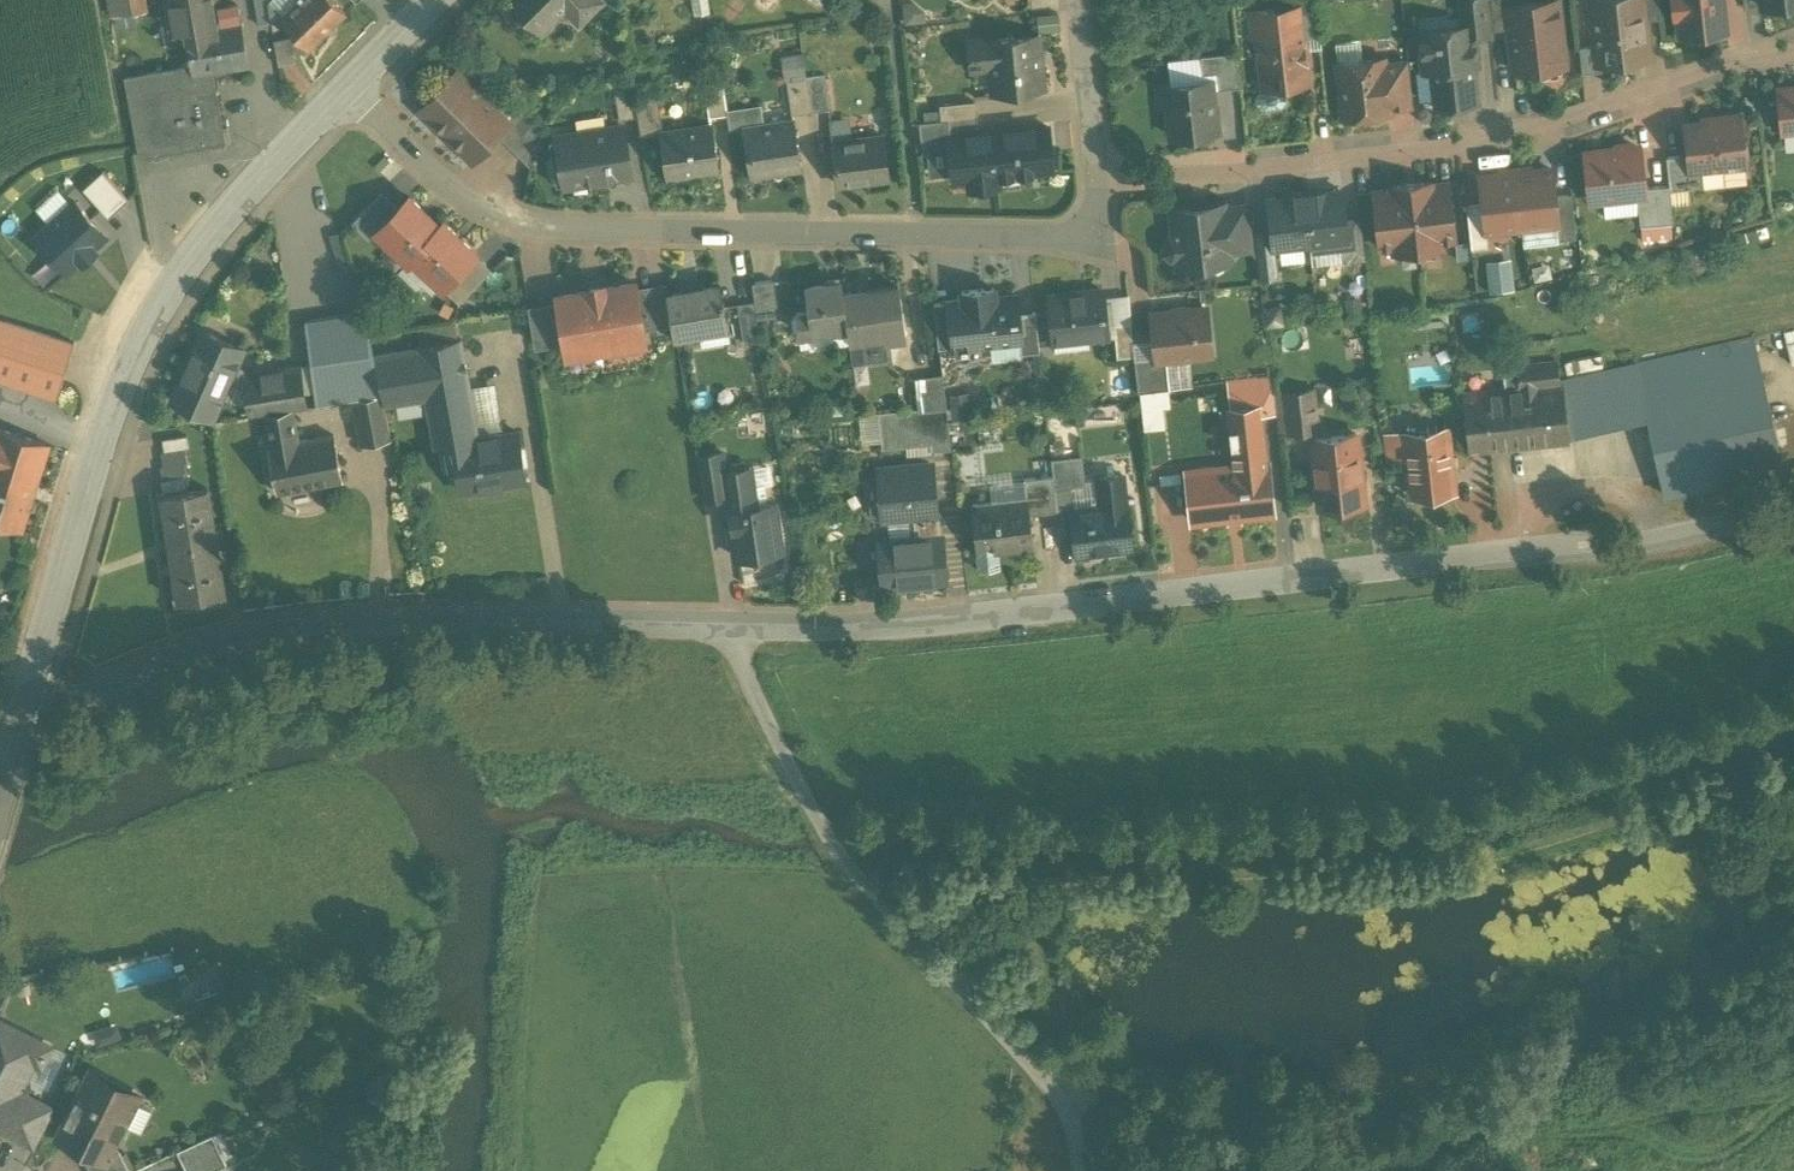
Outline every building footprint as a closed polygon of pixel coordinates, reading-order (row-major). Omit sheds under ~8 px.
[(111,14),(146,8),(145,0),(109,0),(111,14)] [(172,34),(174,41),(186,39),(190,64),(192,74),(212,70),(248,64),(240,19),(239,20),(236,3),(218,6),(216,0),(166,0),(172,34)] [(259,24),(271,22),(267,3),(267,0),(254,0),(259,24)] [(267,3),(271,22),(280,19),(300,0),(270,0),(267,3)] [(280,19),(293,33),(289,37),(294,59),(307,46),(308,48),(345,12),(334,0),(300,0),(280,19)] [(541,29),(568,2),(582,17),(600,0),(513,0),(541,29)] [(1294,12),(1300,11),(1303,37),(1320,35),(1316,0),(1293,0),(1293,5),(1294,12)] [(1468,23),(1472,23),(1473,34),(1491,32),(1488,0),(1465,0),(1468,23)] [(1491,29),(1506,27),(1504,4),(1513,3),(1513,0),(1488,0),(1491,29)] [(1504,4),(1506,27),(1507,36),(1514,41),(1511,44),(1514,69),(1534,67),(1534,71),(1540,75),(1556,73),(1561,68),(1561,64),(1563,64),(1556,0),(1539,0),(1513,3),(1504,4)] [(1596,43),(1598,62),(1600,61),(1609,60),(1614,65),(1624,63),(1628,58),(1647,56),(1643,18),(1640,0),(1591,0),(1596,43)] [(1643,18),(1660,16),(1658,0),(1640,0),(1643,18)] [(1674,13),(1678,13),(1680,33),(1727,28),(1724,0),(1673,0),(1674,13)] [(1293,5),(1274,8),(1275,14),(1294,12),(1293,5)] [(1249,35),(1258,35),(1260,50),(1257,50),(1261,85),(1277,83),(1286,90),(1294,81),(1308,80),(1303,37),(1300,11),(1294,12),(1275,14),(1274,8),(1246,11),(1249,35)] [(1468,23),(1419,29),(1423,65),(1428,69),(1432,68),(1436,100),(1441,104),(1471,101),(1475,96),(1472,64),(1476,59),(1473,34),(1472,23),(1468,23)] [(1038,32),(969,39),(972,62),(994,59),(998,91),(1043,87),(1038,32)] [(289,37),(274,40),(278,64),(295,61),(294,59),(289,37)] [(1596,43),(1579,45),(1582,71),(1601,69),(1600,61),(1598,62),(1596,43)] [(1236,50),(1200,54),(1202,74),(1217,72),(1218,88),(1240,85),(1236,50)] [(1383,57),(1337,62),(1343,115),(1389,110),(1389,105),(1384,62),(1383,57)] [(1408,59),(1384,62),(1389,105),(1413,102),(1408,59)] [(190,64),(125,76),(140,157),(153,155),(154,159),(167,157),(167,152),(211,144),(211,149),(226,146),(225,141),(230,140),(227,127),(222,127),(212,70),(192,74),(190,64)] [(457,71),(421,108),(447,134),(483,97),(457,71)] [(824,71),(806,74),(811,110),(829,107),(824,71)] [(721,72),(704,75),(709,114),(727,111),(721,72)] [(806,74),(786,76),(791,112),(811,110),(806,74)] [(632,79),(613,82),(621,125),(622,125),(621,118),(638,114),(632,79)] [(1211,79),(1156,85),(1158,105),(1168,104),(1171,134),(1216,129),(1211,79)] [(1286,90),(1277,83),(1261,85),(1255,93),(1255,100),(1264,107),(1281,105),(1287,97),(1286,90)] [(1778,85),(1781,109),(1777,113),(1778,120),(1782,123),(1783,128),(1793,127),(1793,83),(1778,85)] [(660,95),(640,99),(645,130),(665,127),(660,95)] [(483,97),(447,134),(473,159),(497,134),(509,122),(508,121),(483,97)] [(975,99),(939,103),(941,117),(941,118),(976,114),(975,99)] [(520,108),(508,121),(509,122),(497,134),(529,165),(529,164),(537,125),(520,108)] [(1739,112),(1715,114),(1715,119),(1684,122),(1687,151),(1689,166),(1691,166),(1723,163),(1722,159),(1744,157),(1743,155),(1747,151),(1745,141),(1742,138),(1739,112)] [(976,114),(941,118),(941,117),(918,120),(922,145),(926,144),(941,142),(940,135),(949,134),(978,131),(976,114)] [(794,119),(744,127),(750,171),(801,164),(794,119)] [(711,122),(660,130),(667,173),(696,169),(696,167),(716,164),(716,165),(718,165),(711,122)] [(978,131),(949,134),(953,170),(954,178),(968,176),(969,185),(999,182),(998,173),(1052,167),(1047,124),(1017,127),(1017,124),(992,127),(992,130),(978,131)] [(621,125),(556,135),(557,137),(561,136),(567,175),(587,172),(589,181),(631,174),(623,125),(622,125),(621,125)] [(884,134),(832,140),(837,182),(889,176),(884,134)] [(953,170),(949,134),(940,135),(941,142),(926,144),(930,173),(953,170)] [(1639,145),(1585,151),(1589,195),(1644,189),(1639,145)] [(1687,151),(1665,153),(1668,181),(1669,187),(1693,184),(1691,166),(1689,166),(1687,151)] [(1744,157),(1722,159),(1723,163),(1725,181),(1746,178),(1744,157)] [(1551,166),(1526,169),(1526,167),(1515,168),(1521,223),(1555,219),(1557,219),(1554,193),(1551,166)] [(1504,171),(1480,174),(1482,200),(1485,227),(1487,227),(1521,223),(1515,168),(1504,170),(1504,171)] [(129,199),(103,170),(83,188),(109,217),(129,199)] [(1430,178),(1390,183),(1391,187),(1372,189),(1378,244),(1393,242),(1394,249),(1441,244),(1441,237),(1455,235),(1449,180),(1431,182),(1430,178)] [(1668,181),(1649,183),(1650,195),(1637,196),(1639,223),(1672,220),(1669,187),(1668,181)] [(1341,187),(1313,190),(1313,188),(1304,189),(1310,239),(1343,236),(1347,235),(1344,214),(1341,187)] [(1296,192),(1268,195),(1271,226),(1273,244),(1274,244),(1310,239),(1304,189),(1295,190),(1296,192)] [(369,237),(377,230),(399,206),(382,190),(364,209),(377,221),(365,233),(369,237)] [(1571,191),(1554,193),(1557,219),(1555,219),(1557,229),(1575,227),(1571,191)] [(412,256),(441,225),(410,195),(399,206),(377,230),(408,260),(412,256)] [(1223,198),(1206,200),(1206,203),(1171,207),(1174,234),(1169,235),(1165,241),(1166,248),(1171,253),(1176,253),(1178,263),(1230,257),(1229,247),(1250,245),(1245,201),(1224,204),(1223,198)] [(75,200),(35,236),(67,271),(80,259),(83,262),(97,249),(94,246),(106,235),(75,200)] [(1482,200),(1466,202),(1470,245),(1489,243),(1487,227),(1485,227),(1482,200)] [(377,221),(364,209),(353,221),(365,233),(377,221)] [(1359,212),(1344,214),(1347,235),(1343,236),(1344,247),(1363,245),(1359,212)] [(441,225),(412,256),(442,285),(446,280),(457,270),(475,251),(444,221),(441,225)] [(1271,226),(1256,228),(1259,259),(1260,259),(1275,257),(1274,244),(1273,244),(1271,226)] [(1344,247),(1343,236),(1310,239),(1312,257),(1345,253),(1344,247)] [(1363,245),(1344,247),(1345,253),(1345,257),(1364,255),(1363,245)] [(491,267),(475,251),(457,270),(474,285),(491,267)] [(1275,257),(1260,259),(1262,273),(1277,272),(1275,257)] [(1511,264),(1488,266),(1490,288),(1513,286),(1511,264)] [(474,285),(457,270),(446,280),(463,296),(474,285)] [(773,278),(752,281),(754,299),(757,316),(779,313),(773,278)] [(841,279),(806,283),(809,308),(797,309),(799,331),(847,324),(843,291),(841,279)] [(635,281),(603,286),(603,282),(588,285),(589,289),(557,294),(558,300),(562,325),(565,340),(567,352),(645,339),(643,326),(636,286),(635,281)] [(666,281),(636,286),(643,326),(673,321),(668,292),(666,281)] [(720,283),(668,292),(673,321),(675,333),(727,325),(720,283)] [(898,283),(843,291),(847,324),(849,337),(863,335),(864,341),(905,335),(898,283)] [(1104,288),(1048,294),(1053,338),(1055,338),(1054,331),(1087,328),(1088,334),(1109,332),(1107,322),(1104,294),(1104,288)] [(1128,292),(1104,294),(1107,322),(1114,322),(1131,320),(1128,292)] [(1016,293),(933,302),(938,345),(1020,337),(1020,336),(1018,312),(1016,293)] [(754,299),(737,301),(743,340),(760,338),(757,316),(754,299)] [(530,304),(534,330),(562,325),(558,300),(530,304)] [(1187,304),(1171,305),(1168,309),(1152,311),(1156,353),(1156,357),(1166,356),(1211,351),(1206,305),(1191,307),(1187,304)] [(1035,309),(1018,312),(1020,336),(1020,337),(1021,351),(1039,349),(1035,309)] [(364,311),(303,321),(316,404),(352,398),(381,394),(373,354),(364,311)] [(0,318),(0,379),(57,397),(74,342),(0,318)] [(1131,320),(1114,322),(1117,355),(1134,353),(1134,351),(1131,320)] [(420,345),(456,339),(454,325),(417,331),(420,345)] [(562,325),(534,330),(537,345),(565,340),(562,325)] [(1087,328),(1054,331),(1055,338),(1056,348),(1089,344),(1088,334),(1087,328)] [(243,349),(202,331),(172,400),(212,417),(222,396),(228,399),(231,391),(247,387),(245,375),(230,377),(243,349)] [(1752,336),(1634,362),(1647,417),(1665,494),(1783,468),(1752,336)] [(416,347),(373,354),(381,394),(384,404),(425,398),(470,391),(470,388),(461,339),(456,339),(420,345),(416,346),(416,347)] [(1156,353),(1136,356),(1135,351),(1134,351),(1134,353),(1138,389),(1169,385),(1166,356),(1156,357),(1156,353)] [(1503,365),(1501,366),(1504,388),(1559,382),(1559,379),(1557,360),(1503,365)] [(1590,372),(1559,379),(1559,382),(1562,382),(1568,434),(1647,417),(1634,362),(1590,372)] [(299,365),(245,374),(245,375),(247,387),(251,414),(264,412),(292,408),(305,406),(299,365)] [(942,374),(914,377),(918,409),(926,408),(946,407),(942,374)] [(1504,388),(1462,393),(1468,450),(1569,439),(1568,434),(1562,382),(1559,382),(1504,388)] [(470,391),(475,421),(500,417),(494,384),(470,388),(470,391)] [(1313,386),(1284,389),(1289,432),(1317,429),(1313,386)] [(952,417),(975,415),(973,389),(950,391),(952,417)] [(470,391),(425,398),(434,447),(453,444),(453,442),(478,438),(475,421),(470,391)] [(1261,393),(1231,396),(1232,403),(1262,400),(1261,393)] [(381,394),(352,398),(360,444),(391,437),(384,404),(381,394)] [(1232,403),(1230,404),(1237,466),(1238,469),(1268,465),(1269,465),(1262,400),(1232,403)] [(946,407),(926,408),(930,444),(931,451),(951,449),(946,407)] [(332,436),(298,442),(292,408),(264,412),(271,447),(270,447),(278,491),(341,479),(332,436)] [(918,409),(878,413),(881,437),(882,449),(930,444),(926,408),(918,409)] [(878,413),(859,415),(859,417),(861,416),(861,417),(862,417),(864,439),(881,437),(878,413)] [(500,417),(475,421),(478,438),(453,442),(453,444),(461,491),(525,480),(517,431),(502,434),(500,417)] [(0,428),(0,522),(19,529),(47,443),(0,428)] [(1446,428),(1404,432),(1411,494),(1453,490),(1446,428)] [(1356,433),(1312,438),(1320,504),(1363,500),(1356,433)] [(186,435),(161,439),(163,452),(186,448),(189,448),(186,435)] [(163,452),(161,452),(163,465),(185,462),(188,461),(186,448),(163,452)] [(723,452),(696,456),(703,499),(728,495),(724,471),(726,470),(723,452)] [(1082,456),(1065,458),(1068,487),(1085,485),(1084,480),(1082,456)] [(1065,458),(1051,459),(1053,476),(1054,488),(1068,487),(1065,458)] [(163,465),(160,466),(162,479),(185,475),(187,475),(185,462),(163,465)] [(932,465),(879,469),(879,474),(883,513),(883,518),(913,515),(936,513),(936,512),(932,465)] [(1237,466),(1187,472),(1192,519),(1273,510),(1268,465),(1238,469),(1237,466)] [(755,486),(755,485),(752,485),(749,467),(726,470),(724,471),(728,495),(737,557),(759,553),(763,556),(772,554),(774,550),(780,549),(773,503),(767,504),(764,484),(755,486)] [(883,513),(879,474),(867,475),(871,514),(883,513)] [(162,479),(160,479),(162,492),(187,488),(185,475),(162,479)] [(1122,475),(1099,478),(1102,507),(1125,504),(1122,475)] [(1053,476),(1024,479),(1026,500),(1028,500),(1030,514),(1057,511),(1054,488),(1053,476)] [(1073,510),(1102,507),(1099,478),(1084,480),(1085,485),(1068,487),(1054,488),(1057,511),(1073,510)] [(997,504),(1026,500),(1024,479),(995,482),(997,502),(997,504)] [(207,488),(162,495),(179,599),(224,592),(207,488)] [(1026,500),(997,504),(997,502),(972,504),(977,551),(976,552),(978,570),(1001,568),(999,550),(1002,549),(1002,548),(1031,545),(1031,546),(1033,546),(1030,514),(1028,500),(1026,500)] [(1102,507),(1073,510),(1077,553),(1079,553),(1079,552),(1109,548),(1109,549),(1130,547),(1125,504),(1102,507)] [(936,513),(913,515),(915,538),(942,536),(939,511),(936,512),(936,513)] [(915,538),(878,541),(882,587),(946,581),(942,536),(915,538)] [(182,987),(190,1002),(229,981),(220,966),(182,987)] [(0,1021),(0,1128),(19,1138),(34,1109),(35,1109),(39,1101),(26,1094),(29,1088),(28,1080),(24,1078),(32,1062),(40,1066),(51,1046),(0,1021)] [(75,1096),(83,1094),(93,1074),(87,1071),(75,1096)] [(83,1094),(75,1096),(70,1106),(73,1114),(71,1119),(62,1121),(57,1131),(60,1140),(87,1153),(84,1159),(90,1170),(129,1170),(116,1144),(138,1102),(119,1093),(116,1085),(93,1074),(83,1094)] [(119,1093),(138,1102),(140,1097),(116,1085),(119,1093)] [(34,1109),(19,1138),(32,1144),(47,1115),(35,1109),(34,1109)] [(177,1150),(187,1170),(210,1170),(227,1164),(212,1133),(177,1150)]
